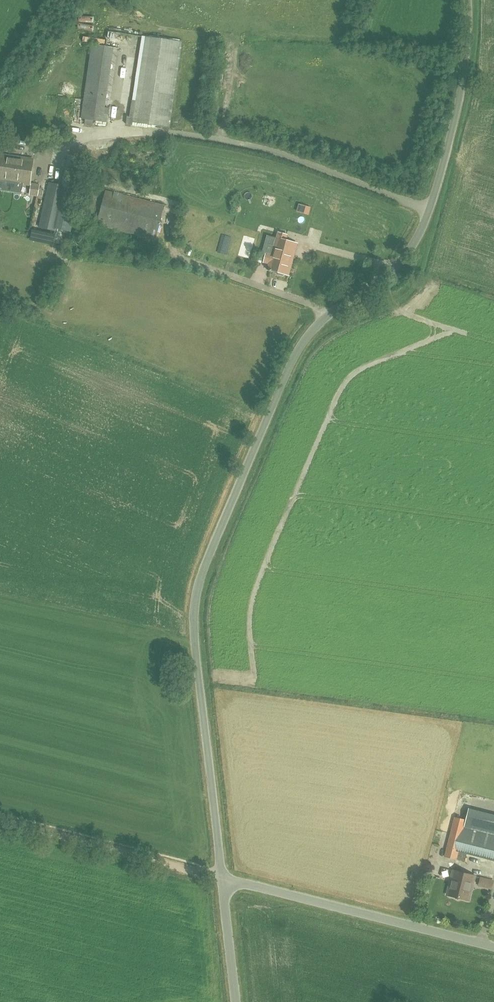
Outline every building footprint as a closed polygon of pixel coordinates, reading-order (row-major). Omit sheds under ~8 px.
[(181,42),(144,37),(132,117),(128,116),(126,124),(131,125),(131,121),(169,127),(181,42)] [(91,44),(81,119),(85,119),(85,125),(93,126),(93,120),(108,122),(110,108),(105,107),(114,47),(107,46),(91,44)] [(31,185),(34,158),(1,153),(0,157),(0,181),(31,185)] [(43,212),(40,226),(58,230),(58,228),(71,231),(81,189),(87,159),(69,155),(61,185),(49,182),(48,186),(42,212),(43,212)] [(90,165),(81,211),(89,213),(95,214),(100,184),(101,180),(100,180),(104,166),(104,163),(91,160),(90,165)] [(33,194),(42,196),(44,189),(34,187),(33,194)] [(100,213),(98,222),(101,223),(101,226),(107,227),(150,238),(150,241),(155,242),(156,239),(165,205),(106,190),(100,213)] [(267,253),(264,262),(270,263),(268,270),(269,270),(269,271),(271,272),(272,270),(278,272),(277,273),(278,274),(283,275),(284,274),(284,273),(286,274),(288,274),(290,266),(292,260),(297,244),(296,244),(285,241),(287,236),(287,235),(279,233),(279,234),(277,238),(273,254),(267,253)] [(251,238),(245,258),(256,261),(262,240),(251,238)] [(288,291),(290,281),(281,279),(279,289),(288,291)] [(471,808),(468,820),(455,817),(445,856),(457,859),(459,852),(493,861),(493,814),(471,808)] [(454,871),(447,895),(458,898),(469,900),(475,876),(464,873),(454,871)]
